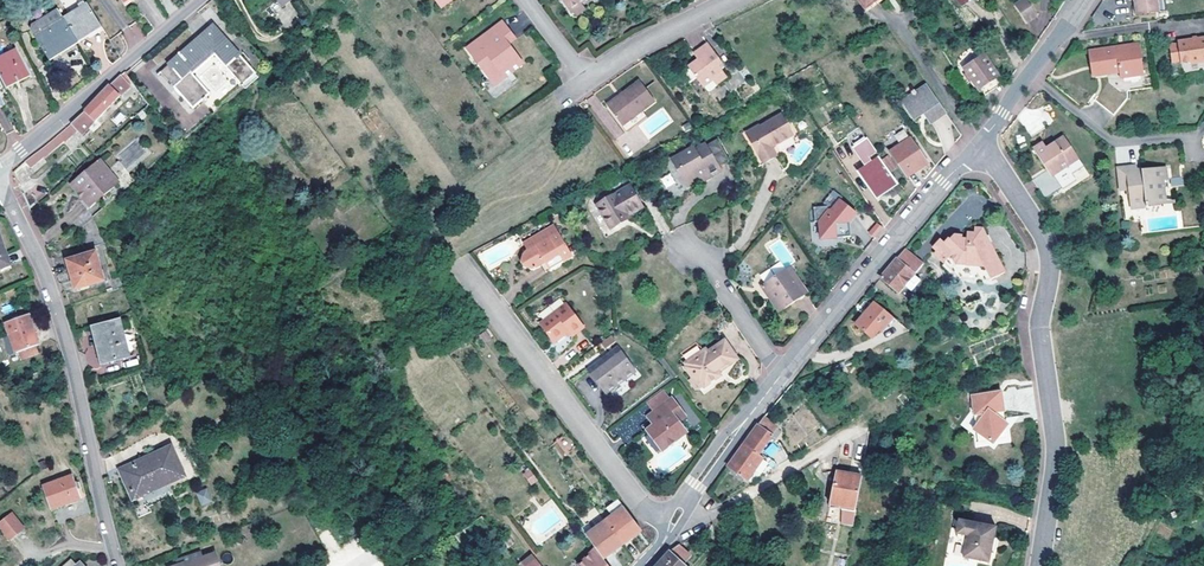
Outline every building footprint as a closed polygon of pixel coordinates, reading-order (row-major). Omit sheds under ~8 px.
[(568,11),(569,9),(572,14),(575,14),(577,13),(579,12),(580,10),(581,6),(578,3),(582,0),(560,0),(568,11)] [(865,8),(867,11),(882,0),(876,0),(865,8)] [(1013,5),(1026,23),(1037,15),(1026,0),(1020,0),(1013,5)] [(1139,17),(1167,13),(1165,0),(1136,0),(1139,17)] [(101,27),(87,4),(62,20),(76,42),(90,34),(101,27)] [(76,42),(62,20),(57,11),(33,26),(31,32),(34,37),(49,61),(77,43),(76,42)] [(501,24),(485,36),(486,38),(488,41),(505,28),(501,24)] [(241,85),(255,74),(239,56),(241,55),(215,25),(160,72),(193,108),(210,93),(192,74),(214,55),(241,85)] [(480,66),(489,79),(492,77),(501,77),(503,80),(523,65),(505,41),(511,36),(505,28),(488,41),(486,38),(485,36),(467,50),(473,57),(476,55),(483,64),(480,66)] [(1180,61),(1181,63),(1191,62),(1191,64),(1203,62),(1203,37),(1177,41),(1177,43),(1169,44),(1172,62),(1180,61)] [(1105,58),(1108,74),(1120,72),(1121,78),(1144,75),(1139,44),(1089,51),(1091,60),(1101,59),(1105,58)] [(0,57),(0,82),(3,88),(28,76),(16,49),(0,57)] [(704,59),(701,61),(702,64),(691,70),(698,82),(699,81),(709,99),(718,94),(716,90),(726,84),(722,76),(726,74),(712,50),(705,54),(707,58),(704,59)] [(965,67),(967,71),(975,82),(979,89),(983,86),(999,76),(984,54),(965,67)] [(1101,59),(1091,60),(1093,76),(1108,74),(1105,58),(1101,59)] [(975,82),(967,71),(965,72),(972,84),(975,82)] [(45,146),(49,152),(63,141),(77,129),(82,134),(130,87),(121,75),(110,83),(82,115),(71,123),(58,134),(45,146)] [(495,87),(503,80),(501,77),(492,77),(489,79),(495,87)] [(1103,78),(1089,95),(1108,110),(1122,94),(1103,78)] [(623,126),(639,114),(654,102),(638,81),(622,93),(623,95),(608,106),(623,126)] [(946,112),(927,84),(902,100),(915,119),(922,114),(924,113),(931,122),(946,112)] [(1,109),(0,109),(0,123),(6,132),(13,128),(1,109)] [(849,111),(849,110),(825,125),(837,143),(846,137),(866,166),(858,171),(876,197),(896,184),(878,158),(880,157),(849,111)] [(639,114),(623,126),(627,132),(643,120),(639,114)] [(759,157),(772,150),(769,146),(792,133),(781,114),(759,126),(758,124),(745,131),(759,157)] [(904,129),(894,134),(898,141),(908,136),(904,129)] [(919,168),(927,163),(910,137),(890,150),(905,174),(915,167),(917,166),(919,168)] [(1044,144),(1035,150),(1053,176),(1066,166),(1079,157),(1064,137),(1054,144),(1056,147),(1053,150),(1050,152),(1048,149),(1044,144)] [(720,169),(705,141),(692,149),(691,146),(672,157),(678,168),(676,169),(680,176),(692,177),(693,179),(701,175),(706,172),(709,176),(720,169)] [(131,143),(119,160),(129,167),(141,151),(131,143)] [(49,152),(45,146),(25,162),(31,168),(49,152)] [(772,150),(759,157),(761,160),(774,153),(772,150)] [(1079,157),(1066,166),(1072,175),(1085,166),(1079,157)] [(101,159),(75,180),(86,195),(83,197),(91,206),(120,182),(101,159)] [(1147,200),(1148,202),(1164,199),(1161,179),(1168,177),(1166,166),(1138,170),(1135,170),(1135,164),(1116,167),(1120,191),(1129,189),(1131,202),(1147,200)] [(915,167),(905,174),(907,176),(919,168),(917,166),(915,167)] [(1047,170),(1033,179),(1045,198),(1059,188),(1047,170)] [(660,178),(665,188),(675,183),(670,173),(660,178)] [(692,177),(680,176),(679,176),(684,186),(694,181),(693,179),(692,177)] [(1181,176),(1170,179),(1172,187),(1183,184),(1181,176)] [(75,180),(72,183),(83,197),(86,195),(75,180)] [(836,205),(840,200),(846,193),(837,186),(827,198),(836,205)] [(609,231),(623,223),(621,220),(627,217),(641,209),(629,188),(595,206),(609,231)] [(1129,189),(1120,191),(1123,209),(1148,205),(1148,202),(1147,200),(1131,202),(1129,189)] [(90,206),(83,197),(80,200),(88,209),(90,206)] [(856,214),(840,200),(836,205),(831,210),(826,211),(825,207),(813,208),(814,222),(820,222),(822,240),(852,236),(850,222),(856,214)] [(299,201),(288,208),(296,220),(307,212),(299,201)] [(90,218),(75,230),(83,251),(101,244),(90,218)] [(869,228),(875,233),(881,225),(875,219),(869,228)] [(957,263),(984,265),(991,278),(1005,270),(997,256),(991,254),(993,248),(982,226),(974,227),(974,232),(967,232),(967,238),(963,239),(963,236),(959,237),(958,236),(952,239),(950,234),(940,239),(943,244),(939,245),(946,257),(952,254),(957,263)] [(518,242),(521,249),(554,234),(550,227),(518,242)] [(566,261),(554,234),(521,249),(517,254),(514,260),(517,267),(524,269),(531,268),(539,265),(541,272),(566,261)] [(0,237),(0,268),(11,264),(10,262),(0,237)] [(924,263),(907,246),(888,268),(880,277),(899,291),(900,290),(914,274),(924,263)] [(95,251),(67,260),(75,289),(104,281),(95,251)] [(959,276),(991,278),(984,265),(957,263),(952,254),(946,257),(959,276)] [(788,266),(763,283),(774,299),(770,302),(780,316),(808,297),(788,266)] [(914,274),(900,290),(911,300),(916,294),(912,290),(921,280),(914,274)] [(774,299),(763,283),(759,286),(770,302),(774,299)] [(891,315),(874,301),(856,323),(872,337),(891,315)] [(584,327),(566,303),(540,323),(554,341),(568,331),(572,336),(584,327)] [(30,316),(7,325),(17,351),(20,350),(37,343),(40,342),(37,333),(30,316)] [(118,320),(92,328),(103,363),(128,356),(118,320)] [(694,375),(700,383),(716,372),(712,365),(731,352),(723,340),(706,351),(704,348),(683,362),(685,364),(683,366),(690,377),(694,375)] [(37,343),(20,350),(22,356),(39,350),(37,343)] [(616,348),(602,359),(604,363),(590,374),(606,394),(634,372),(616,348)] [(587,369),(590,374),(604,363),(602,359),(587,369)] [(694,375),(690,377),(696,385),(700,383),(694,375)] [(1005,408),(1002,389),(972,393),(979,441),(990,439),(994,442),(997,438),(1008,437),(1005,420),(1004,409),(1005,408)] [(664,390),(647,403),(652,410),(669,396),(664,390)] [(657,419),(651,424),(645,428),(661,448),(684,430),(676,420),(683,414),(669,396),(652,410),(651,411),(657,419)] [(644,416),(651,424),(657,419),(651,411),(644,416)] [(735,456),(728,466),(747,480),(764,457),(760,455),(778,430),(761,419),(735,456)] [(553,441),(558,455),(571,451),(567,437),(553,441)] [(769,445),(765,454),(780,462),(785,453),(769,445)] [(182,475),(170,450),(123,471),(134,497),(182,475)] [(522,473),(530,485),(537,481),(530,468),(522,473)] [(827,509),(852,515),(860,480),(834,475),(827,509)] [(43,487),(51,509),(82,498),(74,476),(43,487)] [(207,488),(195,493),(202,507),(213,501),(207,488)] [(611,515),(604,521),(622,545),(642,531),(623,506),(617,498),(605,506),(611,515)] [(827,509),(826,515),(851,521),(852,515),(827,509)] [(0,523),(0,528),(9,540),(24,529),(12,513),(0,523)] [(997,524),(960,517),(957,531),(958,531),(958,535),(963,543),(966,543),(964,555),(990,560),(997,524)] [(604,521),(585,535),(600,554),(604,559),(622,545),(604,521)] [(679,545),(669,551),(655,565),(688,565),(685,564),(691,556),(679,545)] [(216,553),(203,557),(202,552),(182,558),(184,563),(179,564),(171,565),(221,565),(216,553)] [(518,564),(520,565),(541,565),(532,553),(518,564)] [(588,565),(609,565),(604,559),(600,554),(588,565)]
